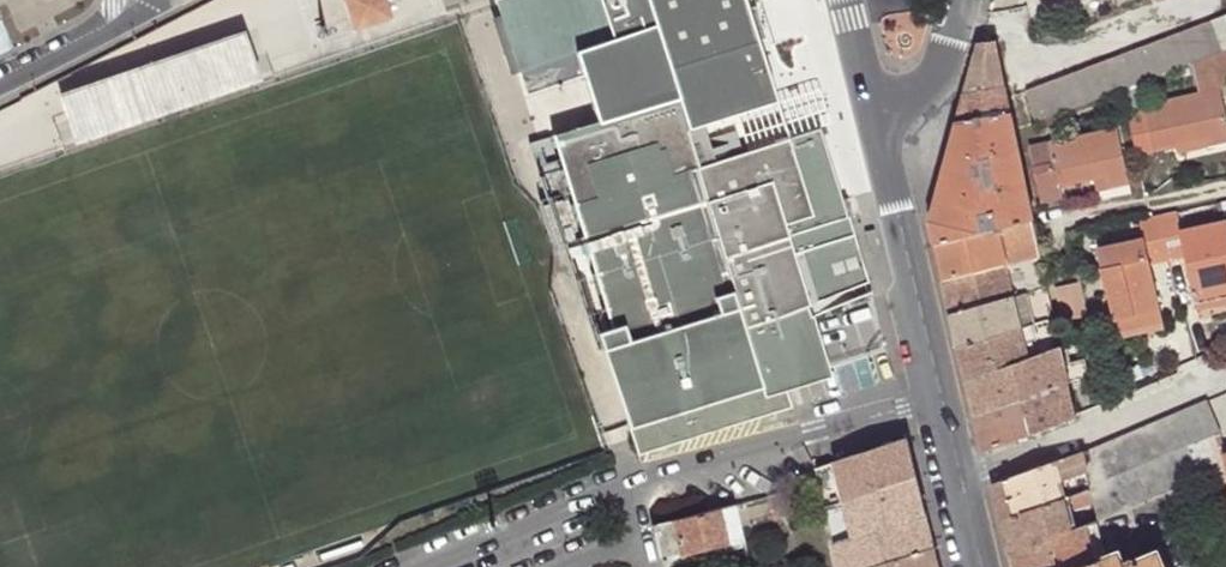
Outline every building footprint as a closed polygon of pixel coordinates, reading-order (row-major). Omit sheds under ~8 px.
[(390,0),(349,0),(355,18),(392,6),(390,0)] [(599,121),(553,134),(603,349),(607,347),(639,456),(793,410),(785,383),(776,351),(795,345),(784,305),(807,298),(810,309),(868,285),(821,128),(699,165),(688,128),(777,101),(748,0),(501,0),(522,65),(578,46),(599,121)] [(395,16),(392,6),(355,18),(358,28),(395,16)] [(1028,93),(1037,125),(1225,52),(1225,17),(1028,93)] [(247,35),(63,96),(78,143),(263,81),(247,35)] [(996,43),(980,44),(965,96),(1006,89),(999,59),(996,43)] [(1006,89),(965,96),(958,123),(1011,116),(1006,89)] [(1180,151),(1207,145),(1209,152),(1225,148),(1225,105),(1224,94),(1147,109),(1149,119),(1131,122),(1138,159),(1180,151)] [(1011,116),(958,123),(937,199),(931,222),(937,246),(1035,225),(1015,134),(1011,116)] [(1060,190),(1096,183),(1108,180),(1111,191),(1132,186),(1120,131),(1051,146),(1060,190)] [(1207,145),(1180,151),(1181,158),(1209,152),(1207,145)] [(1108,180),(1096,183),(1098,194),(1111,191),(1108,180)] [(1141,226),(1145,246),(1100,257),(1103,269),(1166,251),(1225,234),(1225,228),(1184,237),(1179,217),(1177,218),(1160,222),(1152,223),(1141,226)] [(1035,225),(937,246),(945,282),(1042,258),(1035,225)] [(1103,269),(1117,333),(1139,327),(1138,322),(1163,315),(1153,270),(1186,262),(1197,307),(1225,301),(1225,234),(1166,251),(1103,269)] [(1042,258),(945,282),(953,315),(1049,291),(1042,258)] [(1065,324),(1087,319),(1078,275),(1077,276),(1055,281),(1065,324)] [(1056,322),(1049,291),(953,315),(961,348),(1056,322)] [(776,351),(785,383),(830,369),(810,309),(807,298),(784,305),(795,345),(776,351)] [(1197,307),(1199,316),(1225,309),(1225,301),(1197,307)] [(1139,327),(1117,333),(1119,340),(1166,327),(1163,315),(1138,322),(1139,327)] [(1056,322),(961,348),(970,382),(1062,351),(1056,326),(1057,326),(1056,322)] [(1070,389),(1062,351),(970,382),(978,418),(1028,402),(1070,389)] [(1078,422),(1070,389),(1028,402),(1035,436),(1078,422)] [(1028,402),(978,418),(987,452),(1035,436),(1028,402)] [(1220,436),(1207,405),(1086,456),(1089,475),(1092,487),(1220,436)] [(918,480),(908,439),(817,470),(821,486),(827,510),(918,480)] [(1099,523),(1196,481),(1189,449),(1092,487),(1093,491),(1099,523)] [(1085,454),(994,485),(999,505),(1089,475),(1086,456),(1085,454)] [(1089,475),(999,505),(1004,524),(1093,491),(1092,487),(1089,475)] [(827,510),(835,543),(927,515),(918,480),(827,510)] [(1011,556),(1099,523),(1093,491),(1004,524),(1011,556)] [(788,494),(769,498),(775,521),(794,516),(788,494)] [(704,513),(653,526),(661,560),(745,540),(737,505),(704,513)] [(840,566),(879,566),(935,550),(927,515),(835,543),(840,566)] [(1014,566),(1091,566),(1107,561),(1099,523),(1011,556),(1014,566)] [(935,550),(879,566),(939,566),(935,550)] [(1161,554),(1131,566),(1166,566),(1161,554)] [(1122,555),(1107,561),(1109,566),(1127,566),(1122,555)]
